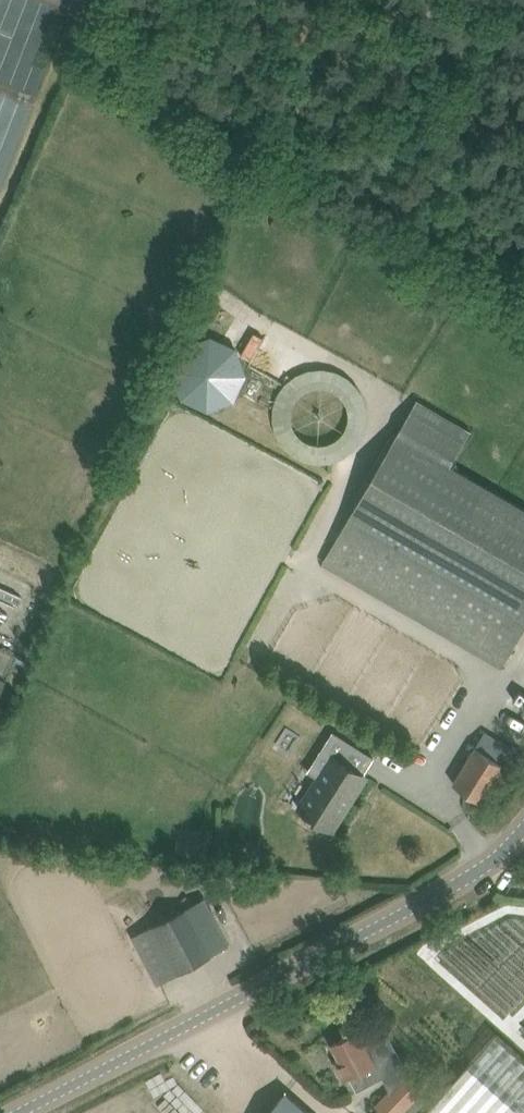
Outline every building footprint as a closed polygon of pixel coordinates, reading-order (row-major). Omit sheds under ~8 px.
[(254,356),(191,344),(180,401),(243,413),(254,356)] [(312,465),(338,464),(353,441),(363,426),(362,412),(371,398),(353,387),(351,391),(351,410),(334,410),(328,419),(303,403),(303,388),(297,384),(290,395),(291,421),(288,426),(289,449),(312,465)] [(416,399),(397,432),(321,561),(502,667),(523,629),(523,505),(452,464),(470,429),(416,399)] [(396,728),(426,745),(446,710),(446,713),(461,686),(461,675),(448,669),(427,668),(425,667),(425,655),(401,655),(401,681),(413,681),(413,696),(405,710),(405,711),(396,728)] [(375,756),(334,729),(309,770),(317,775),(297,805),(336,830),(371,775),(365,771),(375,756)] [(453,782),(483,801),(514,749),(485,731),(453,782)] [(177,837),(175,856),(206,859),(208,840),(177,837)] [(135,934),(160,981),(229,944),(205,898),(135,934)] [(405,1074),(407,1073),(397,1053),(387,1034),(365,1045),(357,1029),(332,1043),(340,1058),(334,1061),(343,1078),(349,1075),(357,1090),(369,1084),(383,1076),(390,1089),(375,1105),(384,1112),(410,1112),(404,1108),(422,1090),(405,1074)] [(495,1033),(424,1112),(523,1112),(523,1058),(495,1033)] [(287,1091),(267,1112),(311,1112),(287,1091)]
